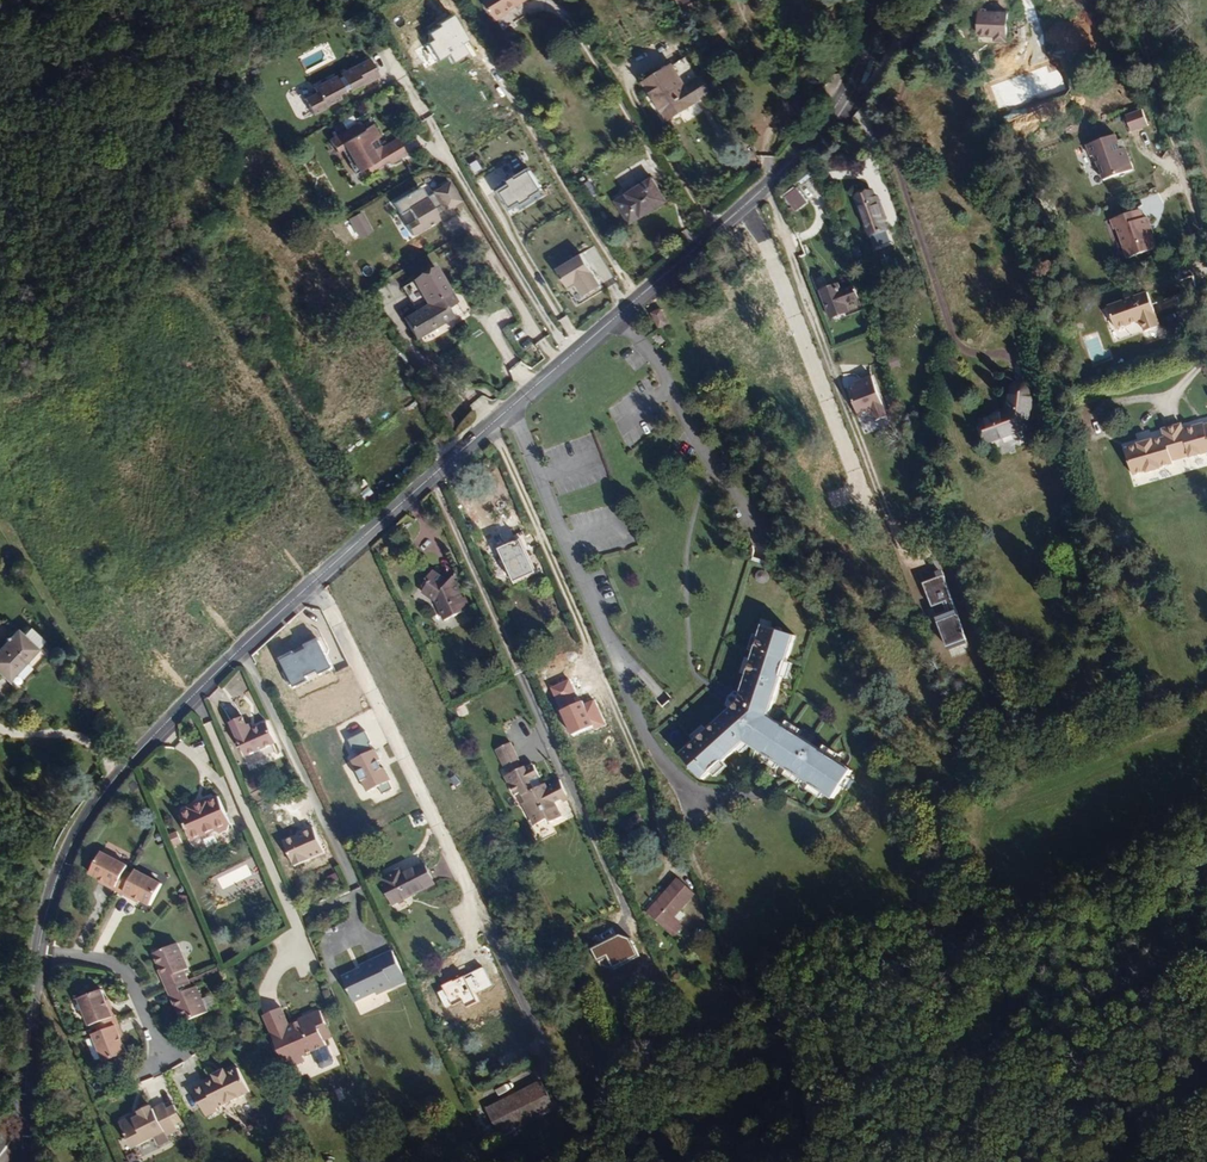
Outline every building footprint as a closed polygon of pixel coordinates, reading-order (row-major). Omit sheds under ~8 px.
[(526,0),(483,0),(495,19),(526,0)] [(1007,39),(1008,12),(979,11),(978,35),(996,35),(996,39),(1007,39)] [(361,85),(377,76),(368,58),(340,72),(341,75),(335,78),(334,75),(313,86),(315,92),(303,98),(311,114),(323,108),(323,106),(339,98),(337,93),(342,90),(342,91),(348,88),(349,90),(360,83),(361,85)] [(714,90),(704,74),(687,85),(673,63),(644,81),(668,119),(696,101),(698,100),(714,90)] [(1149,126),(1144,110),(1127,116),(1132,132),(1149,126)] [(388,162),(405,153),(396,137),(380,146),(376,137),(379,136),(371,122),(363,127),(359,120),(329,138),(336,150),(345,145),(352,159),(349,161),(355,172),(366,165),(368,170),(387,159),(388,162)] [(1134,170),(1126,149),(1122,150),(1116,135),(1088,146),(1092,158),(1095,157),(1105,181),(1134,170)] [(541,188),(529,169),(517,177),(515,174),(507,179),(509,181),(496,189),(507,207),(520,198),(523,203),(532,197),(531,194),(541,188)] [(668,201),(653,177),(626,193),(628,196),(618,202),(631,223),(668,201)] [(458,200),(447,182),(430,191),(431,193),(423,197),(417,186),(391,202),(397,213),(405,208),(412,219),(404,224),(411,235),(437,219),(431,209),(439,205),(442,210),(458,200)] [(794,207),(805,198),(798,189),(787,198),(794,207)] [(888,230),(884,220),(886,219),(878,197),(876,198),(874,192),(857,198),(871,236),(872,236),(875,246),(890,240),(887,230),(888,230)] [(1157,249),(1149,226),(1152,225),(1149,217),(1145,219),(1142,210),(1113,220),(1116,230),(1120,229),(1130,258),(1157,249)] [(371,231),(361,212),(350,218),(359,237),(371,231)] [(602,287),(582,254),(557,269),(568,288),(577,283),(585,297),(602,287)] [(427,276),(438,270),(435,266),(425,272),(427,276)] [(449,289),(438,270),(427,276),(425,272),(412,280),(426,303),(449,289)] [(1192,276),(1180,280),(1183,293),(1196,290),(1192,276)] [(426,303),(412,280),(401,287),(414,310),(426,303)] [(847,304),(859,299),(854,286),(842,291),(839,283),(820,291),(831,318),(850,311),(847,304)] [(464,314),(449,289),(426,303),(414,310),(403,317),(416,338),(451,317),(453,321),(464,314)] [(1161,327),(1149,292),(1133,298),(1133,300),(1126,302),(1125,300),(1108,306),(1117,330),(1142,322),(1145,333),(1161,327)] [(669,324),(661,308),(651,313),(659,329),(664,326),(669,324)] [(886,419),(871,378),(854,385),(855,388),(848,391),(859,419),(872,414),(876,423),(886,419)] [(1030,427),(1035,390),(1032,385),(1027,383),(1023,383),(1017,383),(1015,385),(1010,389),(1008,413),(982,423),(990,442),(1030,427)] [(1206,425),(1205,423),(1183,429),(1190,457),(1190,459),(1206,454),(1206,425)] [(1190,457),(1183,429),(1182,424),(1163,429),(1165,438),(1167,438),(1173,462),(1190,457)] [(1173,462),(1167,438),(1165,438),(1154,441),(1153,440),(1139,444),(1139,445),(1126,449),(1133,475),(1146,472),(1148,473),(1161,470),(1161,467),(1174,464),(1173,462)] [(490,457),(497,450),(492,444),(485,451),(490,457)] [(396,462),(376,475),(383,485),(403,471),(396,462)] [(533,574),(518,539),(496,548),(511,583),(533,574)] [(460,598),(455,588),(429,570),(424,580),(427,582),(419,592),(434,602),(442,621),(468,609),(462,597),(460,598)] [(967,642),(943,578),(924,586),(932,608),(946,603),(950,614),(936,620),(947,650),(967,642)] [(737,706),(676,756),(700,787),(744,750),(768,719),(795,639),(761,628),(737,706)] [(44,653),(38,648),(42,643),(26,629),(21,636),(14,630),(0,646),(0,677),(13,688),(44,653)] [(330,666),(316,634),(273,654),(287,685),(330,666)] [(591,715),(584,700),(570,706),(577,721),(591,715)] [(459,718),(468,715),(465,705),(455,708),(459,718)] [(274,744),(266,723),(251,729),(245,727),(241,718),(229,723),(243,758),(274,744)] [(854,774),(768,719),(744,750),(832,805),(854,774)] [(556,800),(562,797),(569,794),(561,778),(554,782),(556,785),(550,788),(546,782),(543,784),(540,777),(537,779),(530,765),(527,766),(526,765),(522,767),(518,760),(520,759),(511,742),(497,749),(505,766),(508,765),(512,772),(506,775),(516,794),(522,791),(527,801),(524,802),(536,825),(549,818),(551,822),(563,816),(556,800)] [(386,784),(371,755),(344,769),(356,798),(386,784)] [(541,776),(535,762),(530,765),(537,779),(540,777),(541,776)] [(571,800),(569,794),(562,797),(564,803),(571,800)] [(229,824),(217,796),(208,800),(207,799),(201,801),(201,803),(194,806),(193,805),(187,808),(187,810),(182,812),(180,816),(189,838),(194,840),(214,831),(215,832),(219,834),(227,831),(228,825),(229,824)] [(631,826),(642,820),(638,813),(627,819),(631,826)] [(324,854),(309,825),(282,839),(294,868),(324,854)] [(146,905),(157,884),(132,870),(129,876),(121,871),(124,866),(98,852),(87,873),(97,878),(104,882),(102,885),(126,899),(128,896),(136,900),(146,905)] [(436,883),(425,863),(403,873),(401,868),(383,877),(385,882),(384,882),(394,904),(436,883)] [(666,918),(688,893),(671,878),(641,913),(667,936),(676,926),(666,918)] [(208,1013),(197,987),(192,989),(185,971),(189,970),(178,943),(154,953),(161,971),(164,970),(168,979),(164,980),(171,998),(175,996),(178,1005),(177,1006),(183,1023),(208,1013)] [(391,979),(404,973),(393,949),(360,965),(362,969),(355,973),(354,971),(343,976),(354,1001),(376,991),(377,994),(394,986),(391,979)] [(394,986),(407,980),(404,973),(391,979),(394,986)] [(120,1034),(110,1008),(106,1009),(103,1001),(99,990),(76,999),(87,1025),(92,1023),(95,1032),(90,1034),(101,1062),(123,1053),(119,1042),(117,1035),(120,1034)] [(324,1040),(318,1027),(326,1023),(320,1009),(298,1018),(299,1020),(301,1024),(294,1027),(289,1024),(281,1006),(263,1014),(286,1069),(301,1062),(299,1057),(313,1051),(319,1066),(322,1068),(332,1064),(333,1061),(324,1040)] [(445,1023),(451,1038),(460,1034),(454,1019),(445,1023)] [(332,1037),(326,1023),(318,1027),(324,1040),(332,1037)] [(247,1092),(236,1068),(224,1074),(222,1070),(211,1075),(213,1079),(191,1090),(204,1117),(215,1112),(213,1108),(247,1092)] [(550,1106),(537,1079),(482,1107),(495,1133),(550,1106)] [(182,1127),(168,1101),(161,1105),(174,1131),(182,1127)] [(174,1131),(161,1105),(149,1110),(147,1106),(135,1113),(136,1114),(137,1117),(131,1120),(128,1119),(127,1118),(118,1122),(118,1127),(129,1149),(155,1136),(160,1145),(166,1142),(163,1136),(174,1132),(174,1131)]
